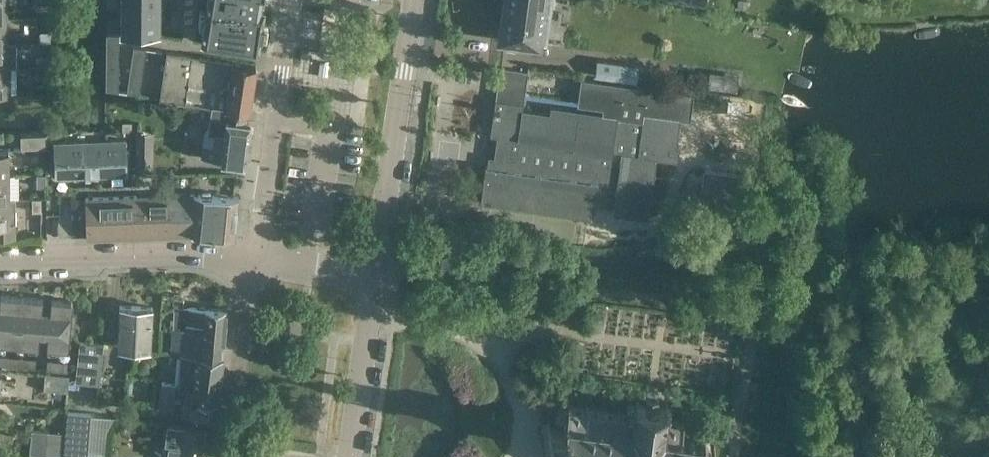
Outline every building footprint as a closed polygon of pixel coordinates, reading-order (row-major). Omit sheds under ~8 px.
[(122,13),(160,13),(160,0),(122,0),(122,13)] [(206,10),(200,9),(198,22),(204,22),(202,41),(258,49),(264,7),(262,7),(263,0),(208,0),(206,10)] [(546,0),(505,0),(499,38),(539,44),(546,0)] [(37,18),(51,18),(51,9),(36,9),(37,18)] [(160,34),(160,13),(122,13),(121,34),(160,34)] [(37,27),(51,27),(51,18),(37,18),(37,27)] [(40,42),(51,42),(51,38),(51,36),(51,31),(40,31),(40,42)] [(107,33),(107,41),(119,41),(119,33),(107,33)] [(8,67),(18,67),(17,43),(8,43),(0,43),(0,67),(8,67)] [(168,51),(161,97),(205,104),(213,105),(242,109),(249,110),(249,109),(250,105),(257,66),(245,64),(212,59),(194,56),(168,51)] [(37,67),(51,67),(51,58),(37,58),(37,67)] [(598,58),(596,75),(638,82),(641,64),(598,58)] [(8,92),(18,92),(18,67),(8,67),(0,67),(0,92),(8,92)] [(37,76),(51,76),(51,67),(37,67),(37,76)] [(551,113),(523,109),(524,103),(528,71),(501,68),(492,135),(497,136),(493,167),(486,166),(481,201),(593,217),(594,204),(614,207),(614,212),(649,217),(657,156),(680,160),(682,144),(676,144),(680,116),(692,117),(695,93),(582,77),(578,103),(604,107),(603,114),(551,107),(551,113)] [(732,104),(733,95),(724,94),(723,103),(732,104)] [(206,144),(204,158),(246,165),(246,164),(250,133),(252,125),(252,121),(251,121),(249,120),(248,120),(247,120),(248,119),(248,117),(248,114),(249,110),(242,109),(213,105),(211,118),(209,131),(216,132),(214,145),(206,144)] [(23,148),(46,147),(45,135),(22,136),(23,148)] [(56,176),(128,173),(126,140),(55,143),(56,176)] [(153,140),(143,140),(142,167),(153,167),(153,140)] [(10,175),(10,149),(0,149),(0,175),(10,175)] [(38,186),(47,186),(46,173),(38,173),(38,186)] [(16,198),(10,198),(10,175),(0,175),(0,199),(16,199),(16,198)] [(88,239),(190,236),(190,233),(193,194),(87,198),(88,239)] [(235,237),(239,198),(193,194),(190,233),(235,237)] [(34,211),(42,211),(42,198),(33,198),(34,211)] [(16,199),(0,199),(0,237),(17,237),(17,222),(10,222),(10,210),(16,210),(16,199)] [(23,296),(2,294),(0,315),(0,342),(19,344),(23,296)] [(40,346),(44,298),(23,296),(19,344),(40,346)] [(60,348),(64,300),(53,299),(48,347),(60,348)] [(76,334),(78,313),(74,313),(75,301),(64,300),(60,348),(70,349),(72,334),(76,334)] [(151,347),(153,307),(121,306),(119,345),(151,347)] [(227,332),(229,310),(176,307),(175,326),(227,332)] [(224,353),(227,332),(175,326),(172,352),(183,353),(183,349),(224,353)] [(102,365),(104,345),(81,342),(79,362),(102,365)] [(222,374),(224,353),(183,349),(183,353),(181,370),(222,374)] [(17,358),(0,356),(0,364),(16,366),(17,358)] [(36,368),(37,360),(17,358),(16,366),(36,368)] [(68,370),(69,362),(49,361),(48,369),(68,370)] [(100,384),(102,365),(79,362),(76,381),(100,384)] [(220,396),(222,374),(181,370),(179,385),(161,383),(160,389),(220,396)] [(69,391),(70,376),(47,373),(45,389),(69,391)] [(217,418),(220,396),(160,389),(158,409),(181,413),(217,418)] [(639,396),(635,395),(635,399),(633,399),(632,399),(631,400),(630,401),(628,402),(627,403),(627,404),(626,405),(626,406),(626,408),(626,409),(627,410),(627,411),(620,410),(620,407),(617,406),(616,410),(603,408),(604,404),(600,404),(600,408),(587,406),(587,402),(584,402),(584,405),(570,404),(570,400),(567,400),(567,403),(563,403),(562,401),(559,403),(560,404),(557,406),(556,405),(554,408),(555,409),(555,412),(553,414),(554,416),(556,415),(558,418),(558,422),(550,421),(550,417),(547,417),(546,420),(543,420),(542,424),(545,424),(544,438),(540,438),(540,442),(543,442),(543,446),(547,446),(547,443),(554,444),(553,447),(556,451),(561,451),(560,456),(711,456),(712,448),(715,447),(714,444),(711,445),(705,437),(707,434),(705,432),(702,434),(693,433),(693,430),(690,430),(689,433),(681,432),(683,420),(686,421),(686,418),(683,418),(684,414),(680,414),(679,417),(670,416),(671,406),(670,406),(670,404),(667,403),(668,400),(665,400),(664,403),(657,402),(657,397),(645,395),(644,400),(638,399),(639,396)] [(90,434),(92,414),(69,412),(67,432),(90,434)] [(163,433),(165,437),(167,439),(166,448),(165,456),(201,456),(202,452),(203,444),(206,444),(208,433),(204,432),(204,429),(168,424),(168,428),(163,433)] [(46,456),(49,432),(33,430),(30,454),(46,456)] [(64,433),(49,432),(46,456),(59,456),(62,456),(64,433)] [(88,454),(90,434),(67,432),(65,453),(88,454)]
